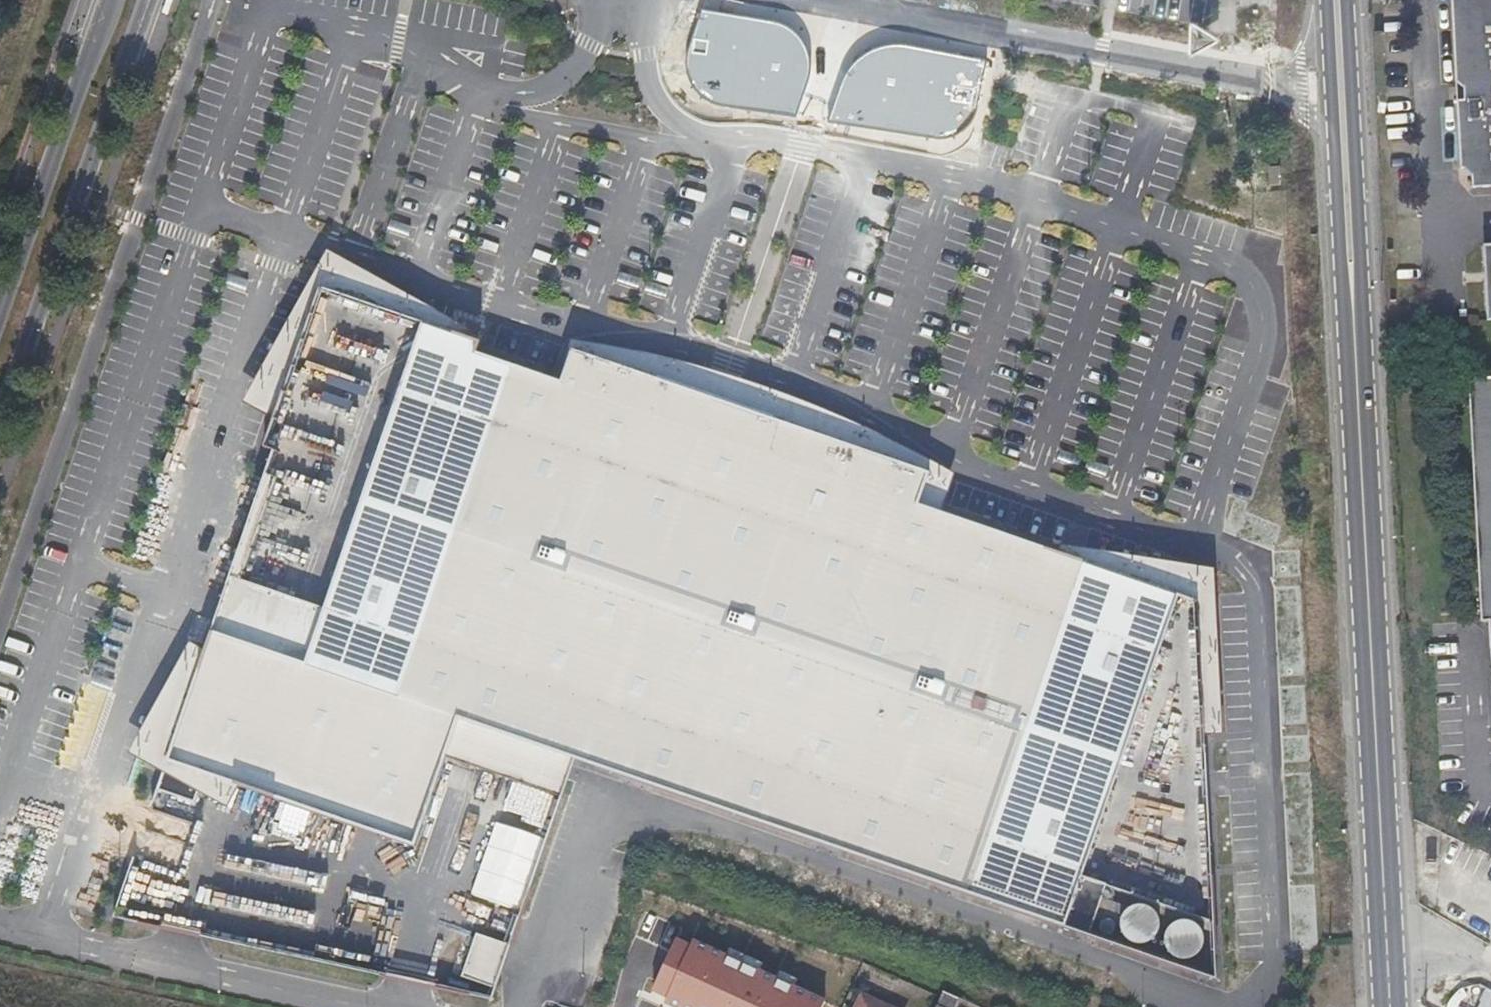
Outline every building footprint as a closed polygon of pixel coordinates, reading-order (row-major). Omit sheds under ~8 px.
[(1454,80),(1463,87),(1464,100),(1456,100),(1460,168),(1465,168),(1471,174),(1472,187),(1490,186),(1490,0),(1449,0),(1454,80)] [(778,24),(701,10),(688,49),(688,68),(693,85),(704,97),(720,104),(794,113),(809,71),(809,57),(802,43),(792,30),(778,24)] [(883,47),(864,56),(851,67),(843,81),(829,120),(936,138),(950,137),(963,130),(972,122),(977,106),(985,60),(905,45),(883,47)] [(1060,546),(1058,554),(942,514),(955,476),(848,422),(743,382),(621,349),(570,340),(555,382),(513,367),(477,355),(480,344),(466,339),(468,329),(327,251),(241,404),(272,422),(319,288),(422,324),(324,607),(230,575),(204,651),(188,644),(108,790),(227,810),(234,787),(415,849),(445,757),(560,796),(572,760),(1064,930),(1179,597),(1198,603),(1203,738),(1222,737),(1214,570),(1170,563),(1060,546)] [(1468,379),(1480,622),(1487,622),(1490,667),(1490,378),(1468,379)] [(495,991),(510,948),(478,936),(464,979),(495,991)] [(863,995),(857,1006),(890,1006),(863,995)] [(954,1004),(941,997),(936,1006),(953,1006),(954,1004)]
